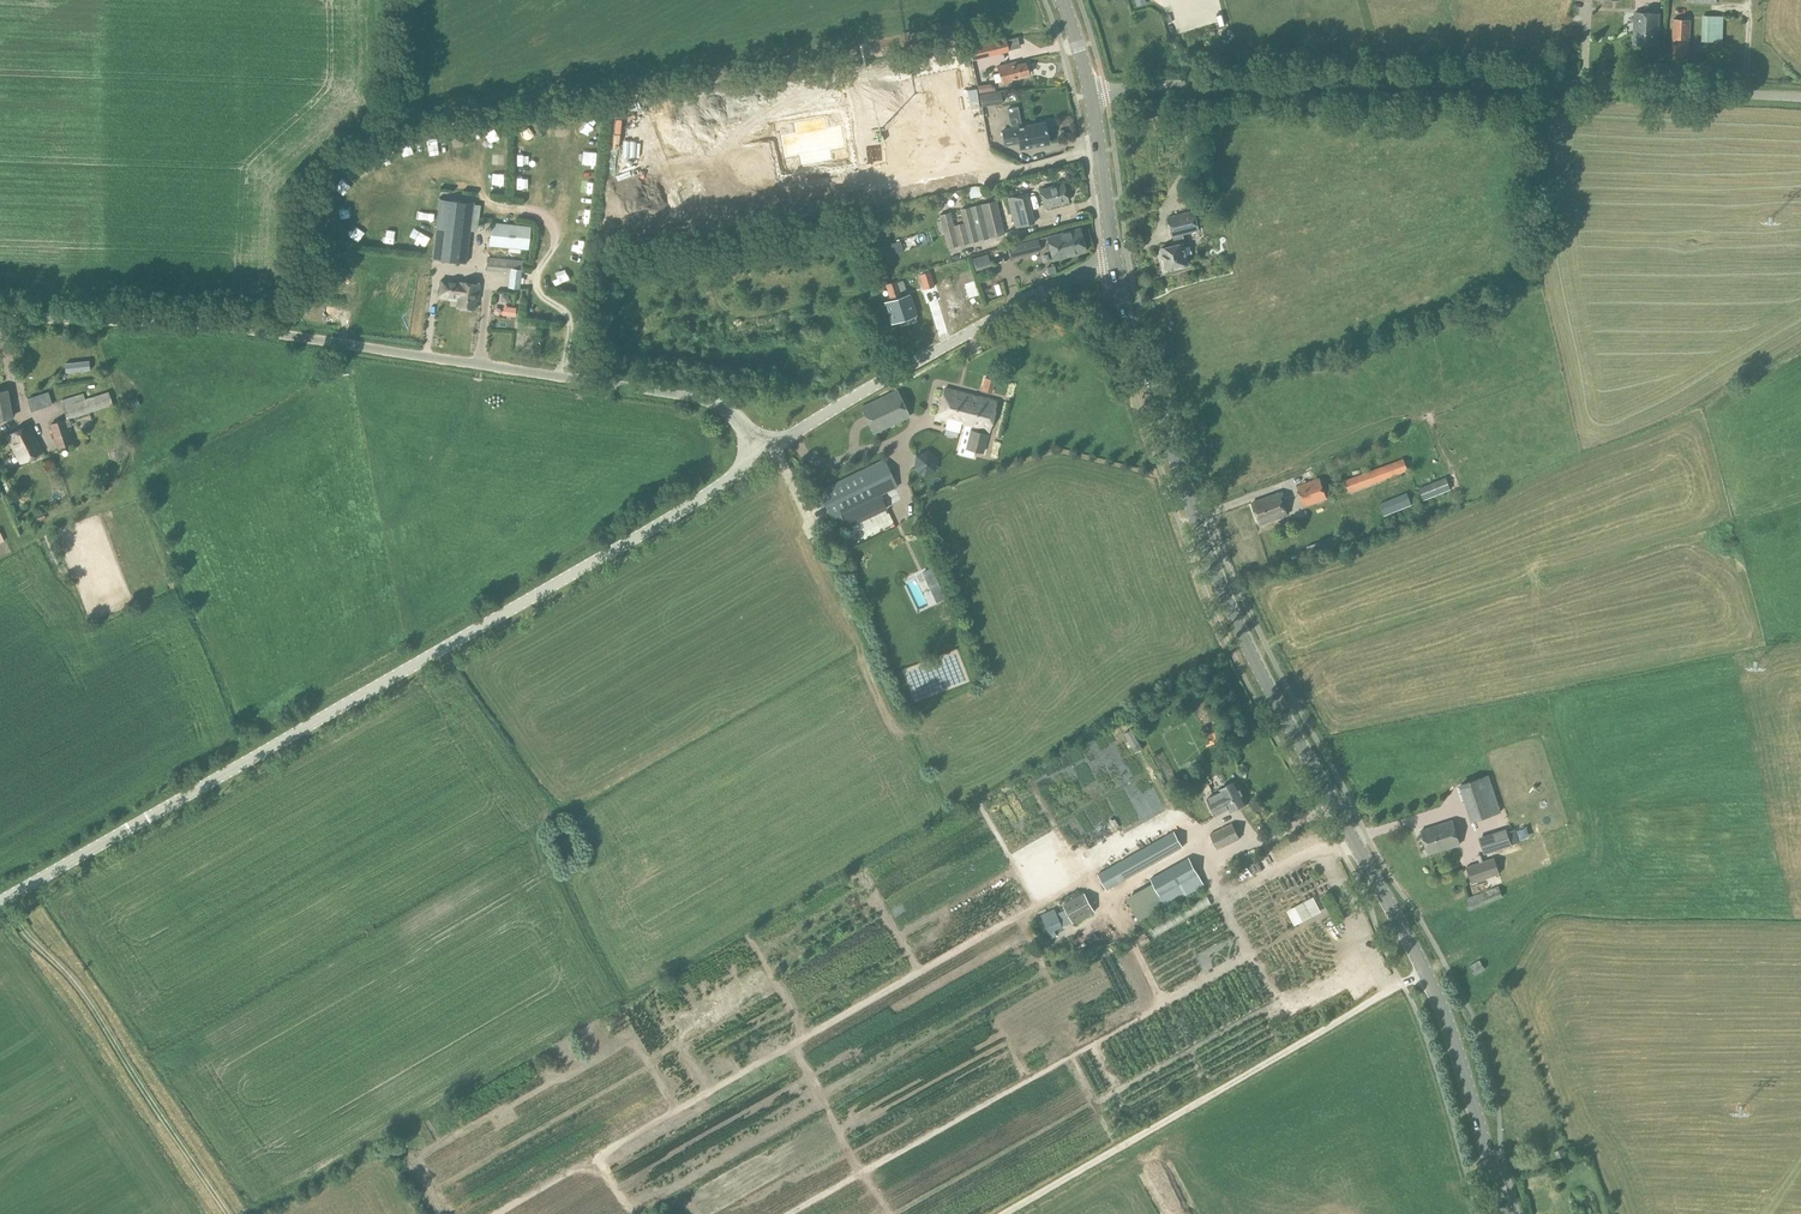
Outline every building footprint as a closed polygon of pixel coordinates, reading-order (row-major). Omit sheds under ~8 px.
[(1658,45),(1659,14),(1634,13),(1633,44),(1658,45)] [(1723,41),(1724,18),(1702,17),(1701,52),(1712,53),(1713,41),(1723,41)] [(1689,60),(1691,20),(1673,19),(1671,60),(1689,60)] [(1008,48),(1020,45),(1017,35),(1005,39),(1008,48)] [(1008,52),(1005,41),(969,51),(972,61),(1008,52)] [(1018,64),(1017,63),(1017,62),(997,67),(1002,84),(1013,82),(1012,80),(1030,75),(1027,62),(1018,64)] [(934,68),(675,116),(680,151),(942,104),(934,68)] [(978,81),(979,90),(992,89),(991,80),(978,81)] [(1000,91),(979,94),(981,107),(1002,103),(1000,91)] [(1008,107),(1001,108),(1004,121),(1010,120),(1008,107)] [(943,120),(683,170),(688,204),(950,154),(943,120)] [(526,123),(527,134),(539,134),(539,122),(526,123)] [(1049,143),(1045,123),(1017,129),(1003,132),(1005,145),(1020,142),(1021,148),(1049,143)] [(599,139),(600,126),(588,125),(587,138),(599,139)] [(496,127),(482,132),(487,144),(500,139),(496,127)] [(501,151),(486,151),(486,160),(501,160),(501,151)] [(528,162),(528,151),(514,151),(515,162),(528,162)] [(491,171),(491,183),(504,182),(504,170),(491,171)] [(514,175),(514,188),(527,188),(527,176),(514,175)] [(1045,208),(1069,202),(1064,184),(1041,190),(1045,208)] [(975,186),(968,188),(970,199),(982,196),(980,187),(975,186)] [(1017,226),(1035,221),(1028,194),(1009,198),(1017,226)] [(466,264),(473,203),(438,199),(431,259),(466,264)] [(1003,234),(995,202),(960,211),(963,225),(952,228),(949,214),(939,216),(947,248),(1003,234)] [(340,220),(352,218),(351,207),(339,208),(340,220)] [(431,221),(433,214),(420,212),(419,219),(431,221)] [(1167,268),(1189,263),(1184,243),(1186,243),(1184,234),(1200,230),(1196,212),(1169,218),(1173,236),(1176,245),(1162,249),(1167,268)] [(528,248),(530,227),(493,224),(491,245),(528,248)] [(1053,260),(1086,252),(1080,229),(1047,237),(1053,260)] [(402,247),(415,247),(416,235),(402,235),(402,247)] [(1028,241),(1007,246),(1011,259),(1031,253),(1028,241)] [(900,242),(887,246),(889,255),(903,251),(900,242)] [(990,265),(987,254),(972,258),(975,270),(990,265)] [(520,288),(521,272),(522,261),(489,258),(488,269),(511,271),(509,287),(520,288)] [(924,289),(935,286),(930,271),(919,275),(924,289)] [(459,283),(441,280),(439,296),(457,299),(456,308),(477,310),(480,285),(459,282),(459,283)] [(891,297),(901,294),(897,281),(887,284),(891,297)] [(917,319),(909,294),(895,298),(896,301),(892,302),(894,310),(889,312),(892,322),(897,320),(898,322),(904,320),(905,323),(917,319)] [(65,363),(66,372),(90,370),(89,361),(65,363)] [(996,380),(985,377),(982,390),(993,393),(996,380)] [(997,402),(947,388),(938,419),(971,428),(969,436),(973,437),(970,449),(983,452),(988,432),(989,432),(997,402)] [(9,389),(0,391),(0,421),(15,418),(9,389)] [(897,389),(860,408),(874,434),(910,417),(897,389)] [(48,391),(27,396),(30,411),(52,406),(48,391)] [(113,404),(109,395),(108,391),(85,399),(83,392),(60,400),(66,419),(65,420),(50,425),(58,447),(72,442),(67,427),(71,425),(69,419),(99,409),(101,414),(112,410),(111,405),(113,404)] [(20,463),(43,452),(29,425),(7,436),(20,463)] [(937,458),(927,451),(916,456),(914,468),(924,476),(936,471),(937,458)] [(898,487),(884,459),(818,491),(832,518),(898,487)] [(1350,492),(1408,471),(1404,459),(1345,480),(1350,492)] [(979,469),(969,470),(971,483),(981,481),(979,469)] [(1305,507),(1328,498),(1320,477),(1297,487),(1305,507)] [(1424,500),(1452,489),(1448,478),(1419,490),(1424,500)] [(1260,524),(1287,514),(1279,493),(1252,503),(1260,524)] [(1384,516),(1413,505),(1409,493),(1379,505),(1384,516)] [(1312,558),(1340,547),(1336,536),(1308,547),(1312,558)] [(842,547),(852,543),(850,537),(840,542),(842,547)] [(934,598),(943,594),(931,567),(922,572),(934,598)] [(1471,818),(1501,808),(1490,775),(1460,785),(1471,818)] [(1219,789),(1221,792),(1208,799),(1216,815),(1229,808),(1231,811),(1247,803),(1236,781),(1219,789)] [(1429,854),(1459,845),(1452,820),(1421,830),(1429,854)] [(1240,839),(1232,823),(1210,834),(1218,850),(1240,839)] [(1484,853),(1511,844),(1506,830),(1479,839),(1484,853)] [(1174,831),(1098,874),(1107,890),(1183,847),(1174,831)] [(1150,879),(1165,905),(1203,883),(1189,857),(1150,879)] [(1252,875),(1264,870),(1259,859),(1247,865),(1252,875)] [(1472,882),(1499,874),(1494,859),(1467,868),(1472,882)] [(1470,910),(1502,896),(1498,886),(1465,900),(1470,910)] [(1095,911),(1085,892),(1063,904),(1073,923),(1095,911)] [(1063,926),(1055,909),(1042,915),(1051,938),(1057,935),(1054,930),(1063,926)] [(1473,975),(1484,969),(1479,961),(1468,967),(1473,975)] [(1562,1147),(1552,1150),(1555,1158),(1565,1154),(1562,1147)] [(1156,1197),(1165,1209),(1177,1199),(1168,1188),(1156,1197)]
